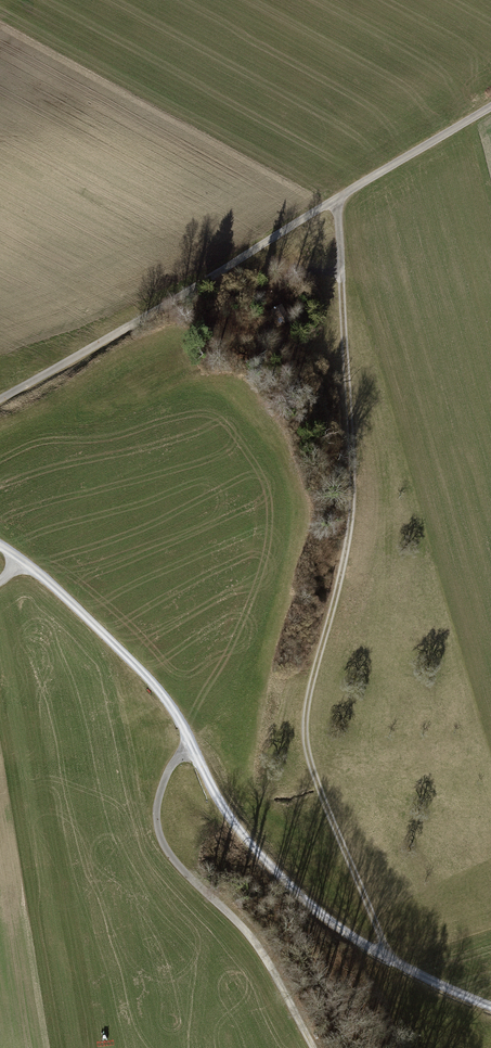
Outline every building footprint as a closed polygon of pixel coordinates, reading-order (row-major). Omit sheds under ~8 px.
[(280,307),(271,312),(278,327),(288,322),(280,307)]
